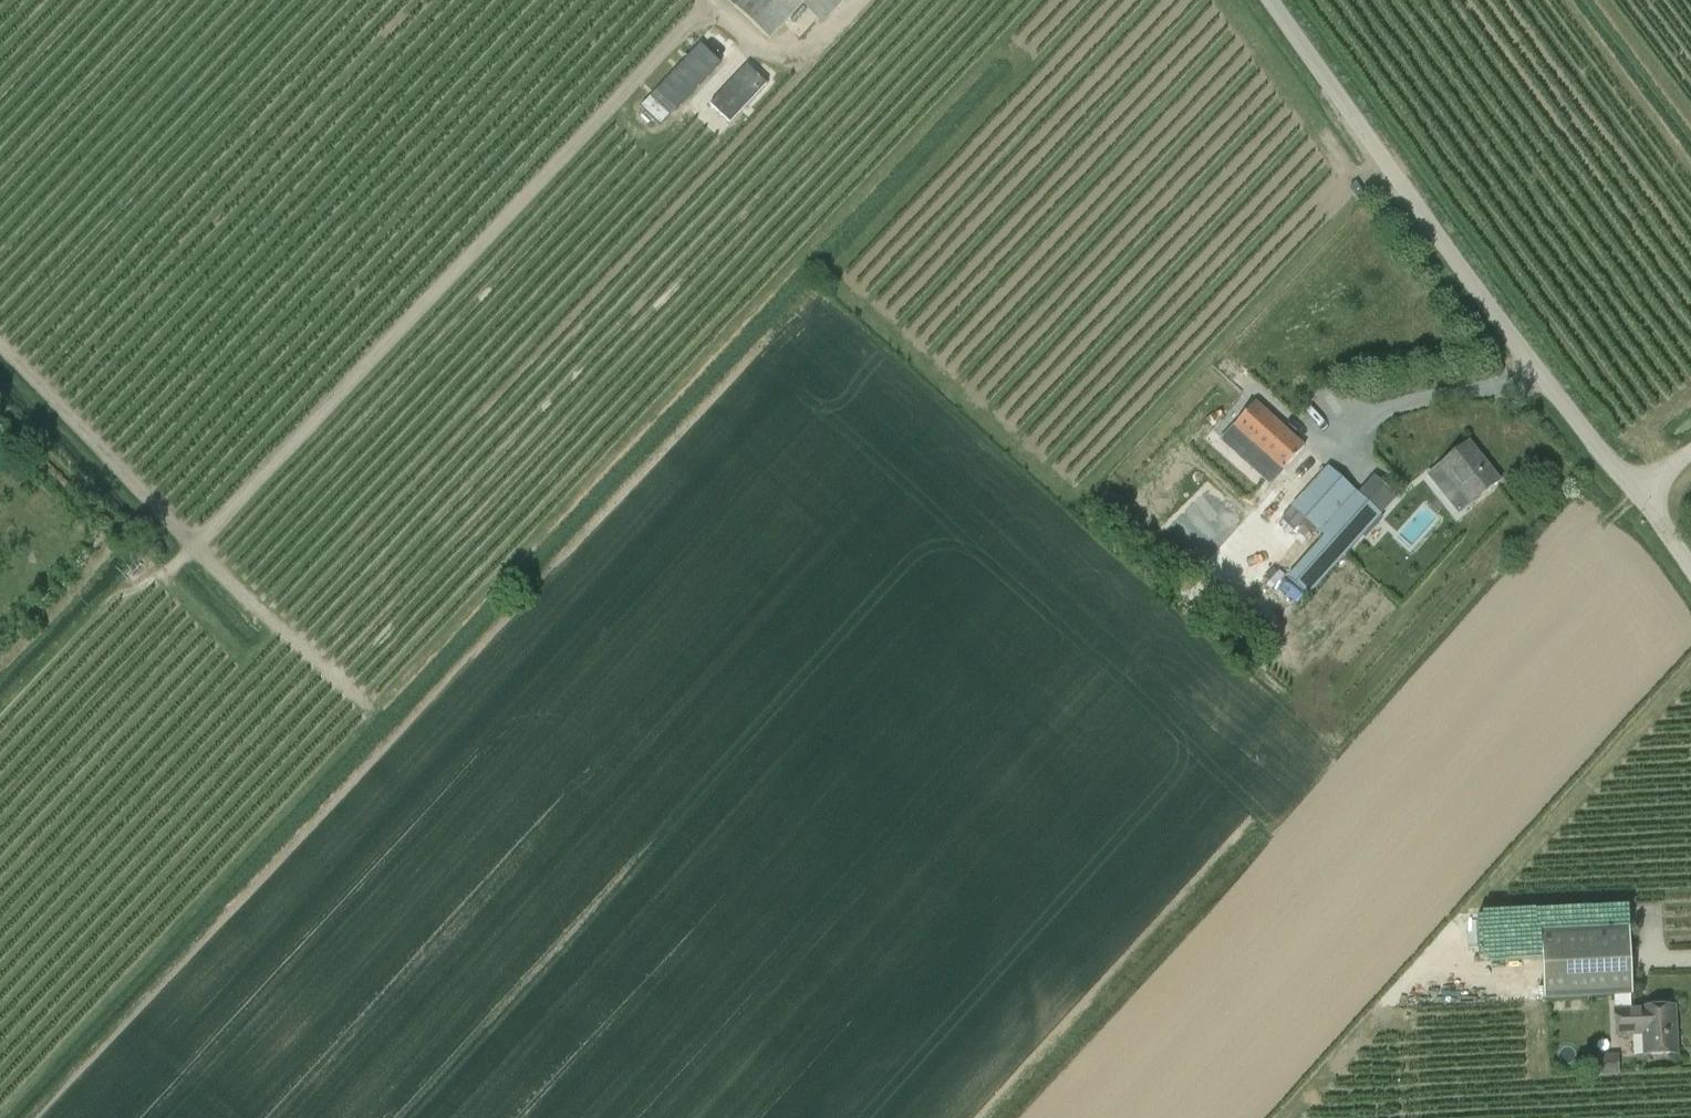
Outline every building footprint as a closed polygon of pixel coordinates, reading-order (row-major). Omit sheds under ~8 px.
[(734,8),(768,41),(802,6),(822,23),(844,0),(725,0),(734,8)] [(660,127),(720,64),(701,46),(641,108),(660,127)] [(699,114),(718,135),(774,82),(755,61),(699,114)] [(1232,428),(1231,427),(1220,441),(1253,469),(1271,486),(1282,472),(1305,446),(1255,401),(1242,416),(1235,409),(1226,420),(1233,426),(1232,428)] [(1500,481),(1468,442),(1439,466),(1471,505),(1500,481)] [(1379,515),(1327,468),(1291,508),(1325,539),(1288,581),(1308,598),(1379,515)] [(1542,1000),(1631,996),(1628,929),(1539,933),(1542,1000)] [(1641,1009),(1630,1009),(1613,1010),(1614,1037),(1642,1036),(1643,1055),(1676,1054),(1674,1007),(1641,1009)] [(1620,1071),(1620,1057),(1595,1057),(1595,1072),(1620,1071)]
